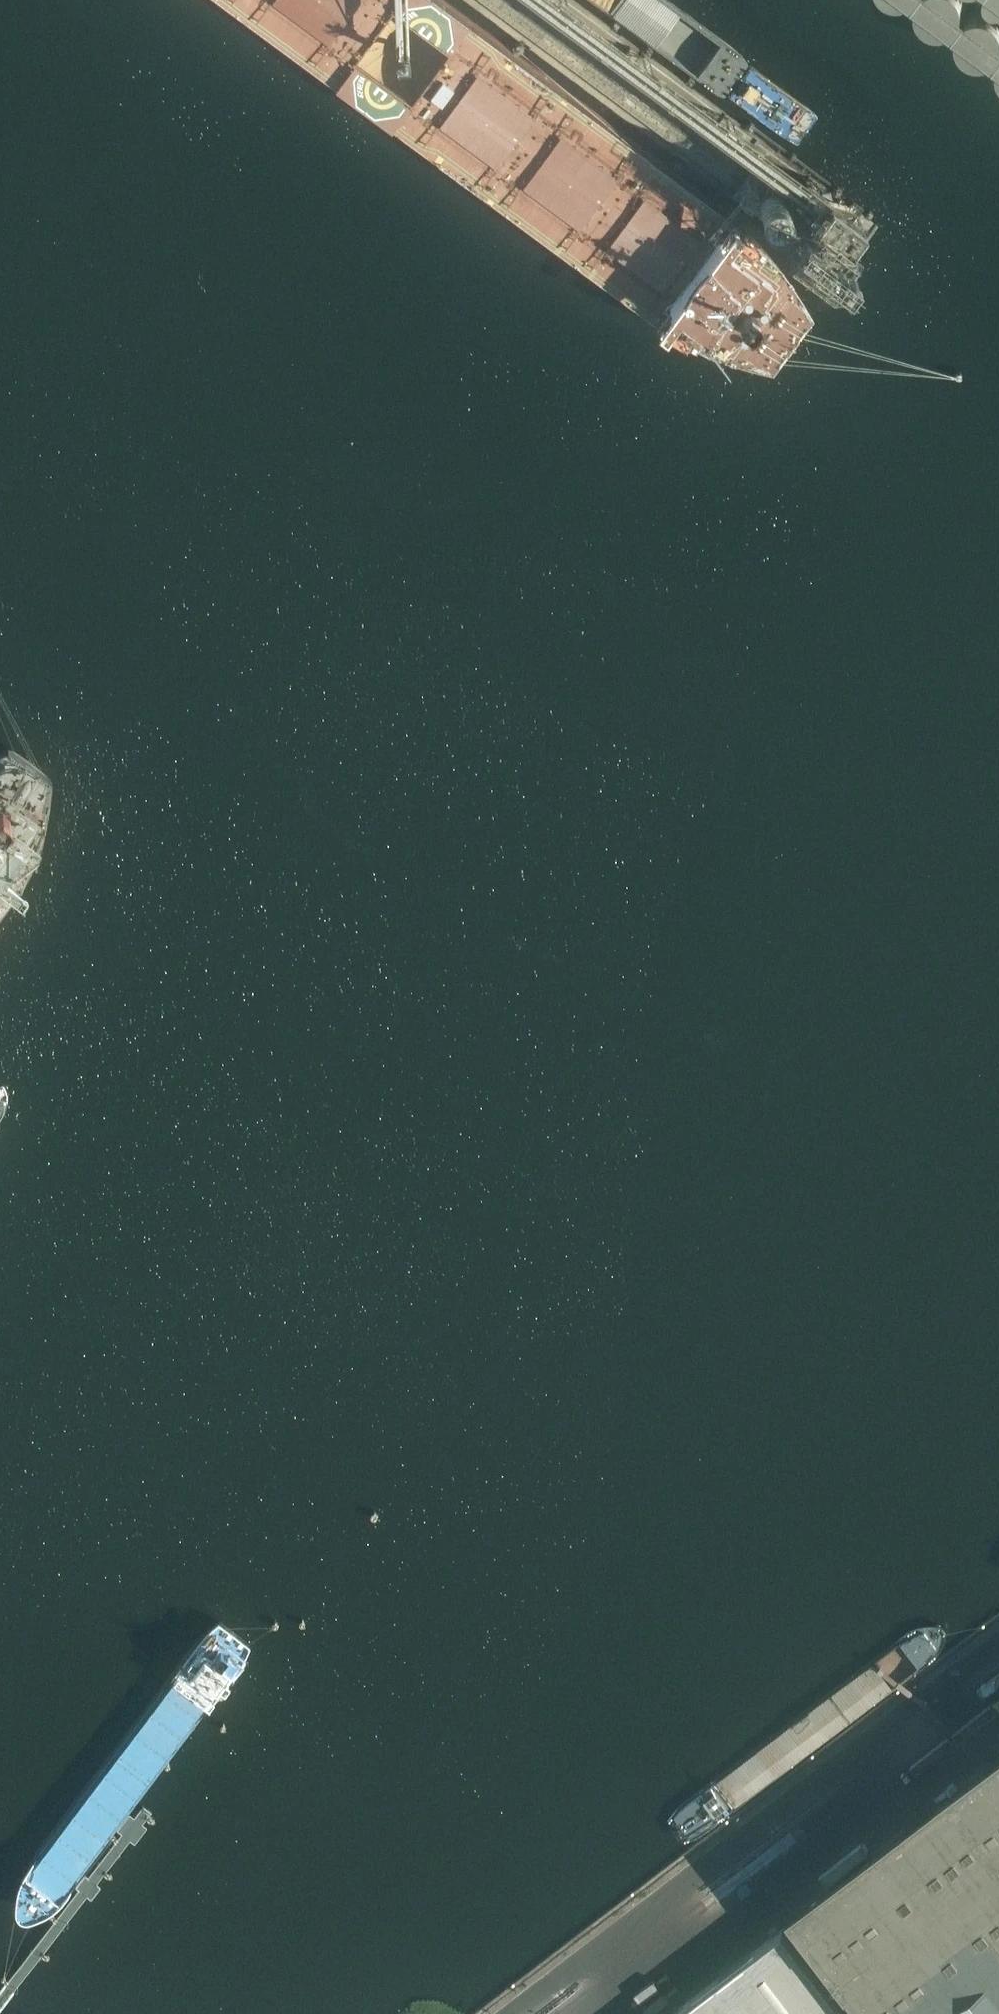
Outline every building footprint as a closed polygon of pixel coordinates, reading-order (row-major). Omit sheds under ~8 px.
[(934,2),(936,3),(939,4),(941,4),(944,5),(947,5),(950,4),(953,3),(957,2),(963,7),(963,9),(963,10),(963,11),(963,14),(963,16),(964,18),(964,19),(965,22),(966,23),(968,26),(970,27),(972,30),(973,30),(975,32),(979,33),(982,34),(984,34),(988,34),(992,34),(995,33),(997,32),(998,33),(998,0),(931,0),(934,2)] [(786,194),(786,192),(786,191),(785,190),(785,188),(784,187),(783,185),(782,184),(781,183),(779,182),(777,181),(774,180),(771,180),(768,180),(766,181),(763,183),(761,185),(760,186),(759,189),(758,190),(758,191),(758,192),(758,194),(758,196),(758,197),(759,200),(760,201),(761,202),(762,203),(763,204),(763,205),(765,206),(767,207),(770,208),(773,208),(776,207),(778,206),(781,205),(783,203),(784,201),(785,200),(785,198),(786,195),(786,194)] [(934,1789),(791,1898),(801,1910),(944,1801),(998,1759),(998,1739),(934,1789)] [(944,1801),(801,1910),(880,2013),(998,2013),(998,1759),(944,1801)] [(784,1928),(739,1961),(670,2013),(850,2013),(784,1928)]
